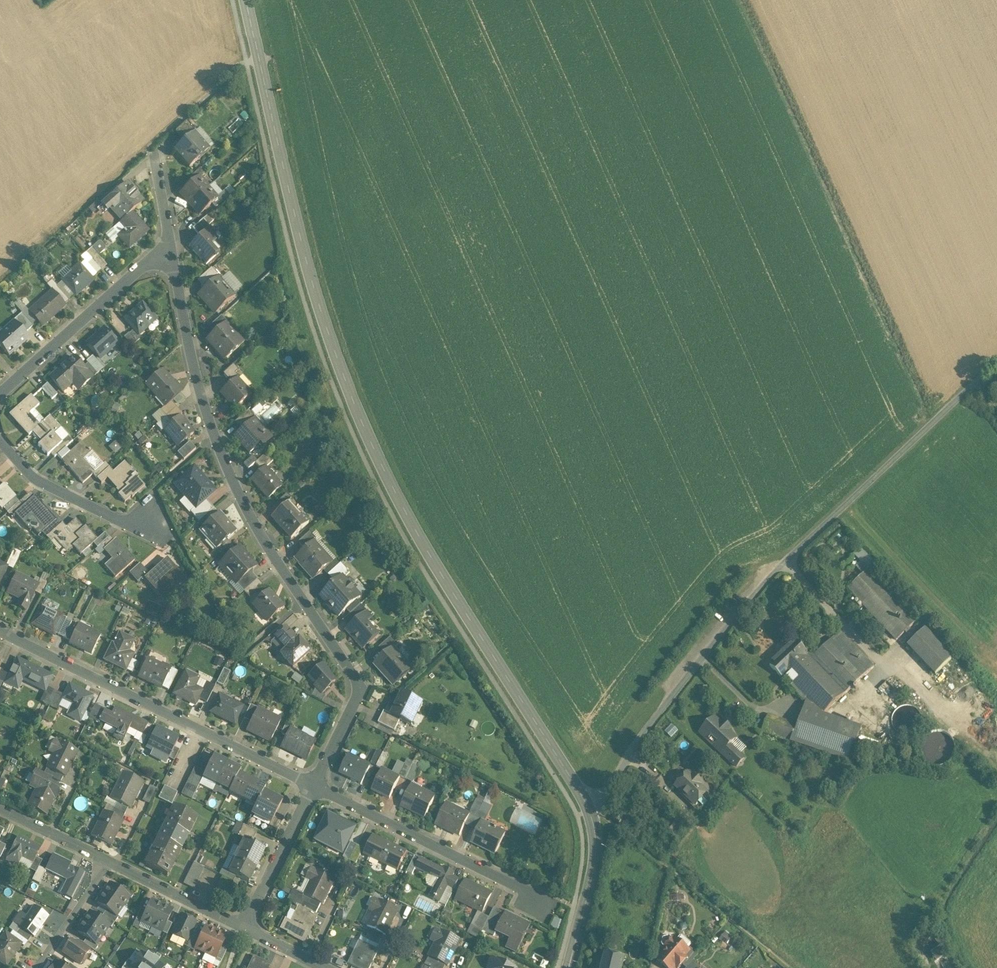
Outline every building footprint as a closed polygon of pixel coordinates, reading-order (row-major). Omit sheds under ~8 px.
[(196,132),(187,121),(177,131),(185,141),(195,132),(196,132)] [(185,141),(174,151),(189,168),(210,149),(195,132),(185,141)] [(200,169),(189,179),(193,184),(199,177),(200,178),(205,174),(200,169)] [(193,184),(181,194),(190,205),(209,188),(200,178),(199,177),(193,184)] [(127,184),(106,202),(122,220),(122,221),(132,213),(143,202),(127,184)] [(209,188),(190,205),(200,215),(212,204),(218,198),(217,198),(209,188)] [(225,191),(217,198),(218,198),(212,204),(216,208),(230,196),(225,191)] [(99,201),(88,210),(93,215),(103,205),(99,201)] [(148,231),(132,213),(122,221),(114,228),(120,235),(119,237),(129,249),(148,231)] [(203,220),(193,229),(200,237),(210,227),(203,220)] [(200,237),(189,246),(206,265),(218,254),(211,246),(220,238),(210,227),(200,237)] [(101,243),(98,243),(92,248),(99,256),(105,250),(105,248),(101,243)] [(99,256),(92,248),(86,253),(92,260),(102,271),(108,265),(99,256)] [(102,271),(92,260),(87,265),(96,275),(102,271)] [(93,281),(79,265),(62,280),(76,296),(93,281)] [(211,269),(199,280),(206,288),(219,277),(211,269)] [(206,288),(199,295),(215,313),(235,295),(219,277),(206,288)] [(69,300),(52,280),(47,285),(52,291),(64,304),(69,300)] [(64,304),(52,291),(29,312),(42,327),(65,306),(64,304)] [(156,320),(142,304),(125,319),(139,335),(156,320)] [(33,326),(22,313),(13,322),(15,324),(15,323),(25,334),(33,326)] [(222,316),(211,326),(216,331),(225,324),(227,322),(222,316)] [(15,323),(15,324),(13,322),(3,330),(5,332),(0,337),(0,346),(9,356),(29,338),(25,334),(15,323)] [(216,331),(206,341),(223,361),(245,343),(227,322),(225,324),(216,331)] [(103,331),(88,345),(100,358),(115,344),(103,331)] [(137,342),(129,333),(124,338),(132,347),(137,342)] [(103,368),(93,356),(86,362),(88,364),(88,363),(97,374),(103,368)] [(74,358),(50,379),(62,392),(75,381),(82,388),(92,378),(83,368),(74,358)] [(97,374),(88,363),(88,364),(83,368),(92,378),(97,374)] [(233,364),(223,374),(228,379),(239,370),(233,364)] [(182,393),(162,370),(146,384),(165,406),(171,402),(182,393)] [(251,394),(237,378),(220,392),(229,401),(236,408),(251,394)] [(57,395),(47,384),(42,389),(52,400),(57,395)] [(31,396),(10,415),(29,435),(32,432),(40,425),(29,414),(39,405),(31,396)] [(171,402),(165,406),(160,411),(166,417),(176,408),(171,402)] [(176,408),(166,417),(171,423),(179,417),(182,414),(176,408)] [(248,411),(234,423),(241,430),(253,419),(254,420),(255,418),(248,411)] [(50,416),(40,425),(32,432),(41,442),(38,445),(47,456),(51,453),(62,443),(61,442),(54,435),(61,429),(50,416)] [(179,417),(171,423),(165,429),(173,439),(173,440),(178,445),(184,439),(185,441),(194,433),(179,417)] [(241,430),(234,437),(249,454),(259,445),(263,449),(263,448),(258,442),(264,436),(264,435),(266,434),(267,434),(254,420),(253,419),(241,430)] [(61,429),(54,435),(61,442),(68,436),(61,429)] [(68,436),(61,442),(62,443),(51,453),(55,457),(57,455),(66,448),(73,441),(68,436)] [(108,446),(115,453),(122,447),(115,440),(108,446)] [(189,442),(177,453),(184,460),(196,449),(189,442)] [(70,453),(62,460),(78,479),(90,468),(94,473),(103,465),(92,452),(91,453),(81,443),(70,453)] [(66,448),(57,455),(62,460),(70,453),(66,448)] [(257,461),(255,463),(262,471),(265,468),(266,468),(273,461),(266,453),(257,461)] [(252,456),(244,464),(248,469),(255,463),(257,461),(252,456)] [(125,462),(113,472),(113,473),(107,478),(117,489),(118,488),(122,492),(118,495),(125,502),(131,497),(132,498),(145,487),(136,476),(138,474),(137,473),(133,476),(123,465),(125,463),(125,462)] [(103,465),(94,473),(95,473),(93,474),(97,479),(109,468),(105,463),(103,465)] [(214,493),(200,477),(202,475),(194,467),(183,477),(182,476),(181,477),(182,478),(175,484),(182,493),(184,491),(189,496),(188,496),(197,507),(198,507),(206,500),(214,493)] [(90,468),(78,479),(83,484),(93,474),(95,473),(94,473),(90,468)] [(109,468),(97,479),(101,484),(107,478),(113,473),(113,472),(109,468)] [(266,468),(265,468),(262,471),(252,480),(268,499),(282,487),(266,468)] [(0,484),(0,509),(2,510),(15,498),(4,485),(3,487),(0,484)] [(30,493),(20,502),(23,507),(34,497),(35,497),(30,493)] [(287,493),(277,502),(282,508),(287,504),(290,502),(293,499),(287,493)] [(23,507),(17,512),(38,535),(41,532),(55,521),(55,520),(34,497),(23,507)] [(214,508),(206,500),(198,507),(197,507),(191,512),(199,522),(205,516),(214,508)] [(282,508),(272,517),(291,538),(309,523),(290,502),(287,504),(282,508)] [(220,515),(214,508),(205,516),(210,522),(215,517),(216,519),(220,515)] [(220,515),(216,519),(215,517),(210,522),(199,531),(216,550),(237,531),(222,514),(220,515)] [(55,521),(41,532),(46,538),(62,523),(57,518),(55,520),(55,521)] [(66,528),(54,539),(55,539),(56,540),(58,538),(70,551),(73,548),(80,556),(93,544),(98,540),(97,540),(86,528),(84,529),(76,520),(66,528)] [(62,523),(46,538),(51,543),(55,539),(54,539),(66,528),(62,523)] [(310,531),(299,542),(306,549),(313,543),(318,539),(310,531)] [(105,533),(97,540),(98,540),(93,544),(97,548),(100,546),(109,538),(105,533)] [(109,538),(100,546),(105,551),(114,542),(110,537),(109,538)] [(114,542),(105,551),(113,560),(106,567),(116,578),(135,561),(117,540),(114,542)] [(333,562),(325,554),(324,555),(313,543),(306,549),(296,558),(315,579),(324,570),(333,562)] [(240,547),(220,565),(237,584),(249,573),(257,565),(240,547)] [(854,554),(861,562),(856,566),(862,574),(875,562),(861,547),(854,554)] [(336,559),(333,562),(324,570),(328,575),(338,566),(340,564),(336,559)] [(186,582),(168,561),(147,579),(148,579),(151,576),(168,595),(164,599),(165,599),(186,582)] [(340,564),(338,566),(328,575),(336,584),(337,583),(337,584),(344,578),(350,573),(341,563),(340,564)] [(140,564),(130,573),(138,583),(149,573),(140,564)] [(918,621),(869,569),(848,589),(896,641),(918,621)] [(43,573),(40,579),(47,582),(50,576),(43,573)] [(249,573),(237,584),(244,592),(256,581),(249,573)] [(33,582),(18,574),(8,593),(21,599),(17,606),(27,611),(35,592),(39,585),(38,584),(33,582)] [(344,578),(337,584),(337,583),(336,584),(322,597),(339,616),(347,609),(357,600),(361,597),(352,587),(348,590),(346,589),(350,585),(344,578)] [(40,579),(38,584),(39,585),(35,592),(41,595),(47,582),(40,579)] [(256,581),(244,592),(249,598),(262,587),(256,581)] [(279,602),(269,591),(253,605),(268,622),(285,607),(280,601),(279,602)] [(357,600),(347,609),(351,614),(361,604),(357,600)] [(147,610),(157,613),(160,606),(149,602),(147,610)] [(361,604),(351,614),(357,620),(359,618),(360,618),(368,611),(361,604)] [(63,616),(42,605),(33,624),(53,634),(63,616)] [(69,613),(66,619),(72,622),(75,616),(69,613)] [(351,614),(343,620),(349,627),(357,620),(351,614)] [(360,618),(359,618),(357,620),(349,627),(346,630),(364,649),(377,637),(360,618)] [(64,638),(69,627),(72,622),(66,619),(58,635),(64,638)] [(90,630),(89,633),(78,627),(79,625),(78,624),(75,630),(70,641),(69,642),(92,653),(101,635),(90,630)] [(75,630),(69,627),(64,638),(70,641),(75,630)] [(293,636),(287,629),(277,638),(284,645),(293,636)] [(925,629),(908,646),(935,675),(953,659),(925,629)] [(840,632),(831,641),(815,656),(812,659),(845,694),(845,695),(874,667),(840,632)] [(134,655),(125,650),(130,639),(120,633),(114,645),(112,644),(104,660),(126,671),(131,659),(134,655)] [(293,636),(284,645),(287,649),(297,640),(293,636)] [(390,637),(380,646),(387,654),(394,648),(395,649),(398,646),(390,637)] [(287,649),(281,655),(293,668),(310,652),(298,639),(297,640),(287,649)] [(795,642),(770,666),(783,679),(785,677),(808,655),(795,642)] [(395,649),(394,648),(387,654),(375,665),(393,686),(413,669),(395,649)] [(812,659),(808,655),(785,677),(796,689),(794,691),(806,703),(807,700),(822,716),(823,715),(845,694),(812,659)] [(52,676),(17,659),(6,681),(15,686),(19,676),(46,690),(52,676)] [(137,663),(131,659),(126,670),(132,673),(137,663)] [(162,666),(147,659),(138,677),(162,688),(162,687),(171,669),(162,664),(162,666)] [(328,670),(324,665),(322,665),(309,676),(316,684),(314,686),(321,694),(336,680),(328,672),(328,670)] [(171,669),(162,687),(168,690),(178,672),(171,669)] [(224,669),(217,683),(223,686),(230,672),(224,669)] [(202,691),(192,686),(196,677),(185,671),(173,694),(188,701),(188,702),(195,705),(198,699),(202,691)] [(93,696),(69,685),(64,695),(62,699),(63,699),(73,705),(68,716),(80,722),(93,696)] [(213,691),(204,687),(202,691),(198,699),(207,703),(213,691)] [(57,692),(50,689),(43,703),(50,706),(57,692)] [(57,692),(50,706),(57,710),(63,699),(62,699),(64,695),(57,692)] [(423,703),(403,693),(402,694),(403,694),(399,703),(398,702),(392,715),(392,716),(401,720),(412,725),(413,724),(411,723),(417,711),(419,712),(423,703)] [(233,702),(219,695),(211,712),(234,724),(242,707),(242,706),(241,707),(233,703),(233,702)] [(822,716),(807,700),(806,703),(798,726),(769,715),(762,732),(848,763),(862,729),(823,715),(822,716)] [(105,710),(95,705),(89,718),(99,723),(100,722),(99,722),(104,711),(105,711),(105,710)] [(257,708),(250,705),(244,718),(251,722),(257,708)] [(57,710),(50,706),(43,720),(53,725),(59,711),(57,710)] [(139,719),(115,707),(111,715),(105,711),(104,711),(99,722),(100,722),(105,725),(103,730),(114,735),(113,737),(123,742),(129,729),(133,730),(139,719)] [(281,720),(258,708),(257,708),(251,722),(246,730),(270,742),(281,720)] [(392,715),(384,711),(379,723),(395,731),(401,720),(392,716),(392,715)] [(745,759),(730,745),(736,738),(728,731),(730,729),(725,724),(723,726),(715,718),(700,733),(736,768),(745,759)] [(139,719),(133,730),(142,735),(148,723),(139,719)] [(294,726),(287,722),(281,734),(287,737),(291,729),(292,729),(294,726)] [(671,724),(665,731),(671,737),(678,730),(671,724)] [(166,732),(156,727),(146,747),(169,758),(174,747),(179,738),(178,738),(177,740),(165,734),(166,732)] [(292,729),(291,729),(287,737),(282,747),(306,760),(316,742),(292,729)] [(62,745),(54,741),(49,750),(57,753),(49,769),(63,777),(65,777),(78,751),(62,743),(62,745)] [(174,747),(169,758),(174,761),(179,750),(174,747)] [(378,750),(371,764),(377,767),(383,753),(378,750)] [(383,753),(377,767),(383,769),(389,756),(383,753)] [(370,767),(349,757),(350,755),(350,754),(341,773),(352,778),(351,780),(362,785),(370,767)] [(227,763),(214,756),(209,766),(205,773),(203,778),(216,784),(227,763)] [(209,766),(198,760),(194,768),(205,773),(209,766)] [(400,777),(405,766),(399,762),(392,776),(399,780),(401,777),(400,777)] [(227,763),(216,784),(230,791),(238,774),(239,774),(241,770),(227,763)] [(411,769),(406,779),(413,783),(413,782),(421,768),(413,764),(411,769)] [(6,780),(12,767),(6,765),(1,777),(6,780)] [(401,777),(406,779),(411,769),(405,766),(400,777),(401,777)] [(49,769),(47,768),(44,774),(52,778),(61,782),(63,777),(49,769)] [(205,773),(194,768),(192,773),(203,778),(205,773)] [(44,774),(36,770),(33,775),(50,783),(52,778),(44,774)] [(382,771),(372,790),(390,799),(399,780),(392,776),(382,771)] [(143,782),(123,773),(116,786),(118,787),(112,799),(112,800),(128,808),(130,809),(135,799),(134,798),(142,783),(143,783),(143,782)] [(203,778),(192,773),(189,778),(200,784),(203,778)] [(239,774),(238,774),(230,791),(243,798),(252,781),(239,774)] [(50,783),(33,775),(33,776),(35,777),(31,785),(37,788),(37,787),(56,797),(60,788),(50,783)] [(707,793),(688,775),(676,787),(695,805),(707,793)] [(200,784),(189,778),(187,784),(197,789),(200,784)] [(265,787),(252,781),(243,798),(257,804),(263,792),(265,787)] [(423,787),(413,782),(413,783),(401,805),(426,818),(436,797),(421,790),(423,787)] [(197,789),(187,784),(184,789),(195,794),(197,789)] [(149,785),(142,800),(149,803),(156,788),(149,785)] [(177,793),(164,786),(158,799),(171,805),(177,793)] [(56,797),(37,787),(37,788),(28,806),(47,815),(56,797)] [(195,794),(184,789),(181,794),(192,800),(195,794)] [(263,792),(257,804),(252,814),(270,824),(271,821),(272,822),(276,814),(282,801),(263,792)] [(128,808),(112,800),(112,799),(107,797),(104,803),(113,808),(125,814),(128,808)] [(477,799),(470,814),(476,817),(484,803),(477,799)] [(484,803),(476,817),(484,821),(491,806),(484,803)] [(446,804),(436,824),(461,836),(469,818),(459,813),(460,811),(446,804)] [(196,817),(175,807),(166,825),(187,835),(196,817)] [(125,814),(113,808),(110,815),(122,821),(125,814)] [(535,835),(542,820),(516,808),(509,823),(535,835)] [(110,815),(103,811),(103,812),(104,812),(96,828),(98,829),(94,838),(111,846),(112,845),(111,845),(116,836),(114,835),(116,831),(118,831),(123,822),(124,822),(122,821),(110,815)] [(356,827),(328,813),(315,840),(343,854),(356,827)] [(276,814),(272,822),(271,821),(270,824),(269,826),(278,831),(284,818),(276,814)] [(495,829),(481,822),(472,841),(496,853),(506,834),(497,830),(498,828),(496,827),(495,829)] [(187,835),(166,825),(159,839),(180,850),(187,835)] [(257,832),(244,825),(238,836),(244,839),(252,843),(257,832)] [(407,852),(373,835),(363,855),(398,872),(407,852)] [(41,848),(18,837),(7,859),(29,869),(33,863),(36,857),(41,848)] [(180,850),(159,839),(146,866),(167,876),(180,850)] [(252,843),(244,839),(234,859),(236,861),(255,870),(265,849),(252,843)] [(351,842),(343,858),(350,861),(358,846),(351,842)] [(358,846),(350,861),(356,864),(364,849),(358,846)] [(78,866),(54,853),(45,869),(56,875),(59,870),(66,874),(64,876),(71,879),(64,893),(72,897),(71,899),(72,899),(85,874),(77,869),(78,866)] [(36,857),(33,863),(29,869),(36,873),(38,869),(42,861),(36,857)] [(414,857),(407,872),(413,874),(416,868),(420,860),(414,857)] [(444,870),(421,858),(420,860),(416,868),(429,874),(427,878),(426,880),(427,882),(428,884),(429,886),(434,889),(431,895),(435,897),(437,899),(438,898),(440,899),(438,903),(439,903),(448,886),(454,889),(459,880),(453,876),(454,873),(445,868),(444,870)] [(255,870),(236,861),(230,873),(236,876),(249,882),(255,870)] [(204,868),(194,863),(191,868),(201,873),(204,868)] [(201,873),(191,868),(189,873),(199,878),(201,873)] [(319,872),(311,868),(307,877),(315,881),(307,897),(311,899),(321,904),(323,905),(330,890),(328,889),(331,884),(333,885),(336,878),(328,874),(320,871),(319,872)] [(45,872),(38,869),(36,873),(32,881),(39,884),(45,872)] [(230,873),(223,869),(220,876),(222,877),(223,877),(233,882),(236,876),(230,873)] [(328,874),(336,878),(339,873),(330,869),(328,874)] [(199,878),(189,873),(186,879),(196,884),(199,878)] [(233,882),(223,877),(222,877),(220,882),(230,888),(233,882)] [(196,884),(186,879),(183,884),(193,889),(196,884)] [(492,894),(465,881),(456,899),(476,909),(476,908),(483,911),(492,894)] [(230,888),(220,882),(217,888),(228,893),(230,888)] [(120,891),(110,884),(103,893),(122,907),(129,898),(129,897),(120,891)] [(134,894),(123,886),(120,891),(129,897),(129,898),(131,899),(134,894)] [(448,886),(439,903),(446,906),(454,889),(448,886)] [(228,893),(217,888),(215,893),(225,898),(228,893)] [(303,902),(308,904),(311,899),(307,897),(293,890),(291,895),(303,902)] [(122,907),(103,893),(97,903),(107,910),(116,916),(122,907)] [(225,898),(215,893),(212,899),(222,904),(225,898)] [(299,907),(300,908),(303,902),(291,895),(287,902),(298,907),(299,907)] [(311,899),(308,904),(319,909),(321,904),(311,899)] [(377,912),(370,928),(373,930),(384,935),(386,936),(399,909),(383,901),(382,903),(374,899),(370,908),(377,912)] [(146,912),(141,922),(142,922),(152,927),(162,906),(151,901),(146,912)] [(303,902),(300,908),(316,915),(319,909),(308,904),(303,902)] [(172,911),(162,906),(152,927),(162,932),(167,922),(172,911)] [(27,917),(20,927),(32,936),(34,937),(48,916),(35,907),(27,917)] [(300,908),(299,907),(298,907),(291,923),(286,920),(281,929),(289,933),(288,934),(304,942),(308,935),(306,934),(308,930),(310,931),(318,916),(316,915),(300,908)] [(505,914),(494,908),(489,918),(483,931),(494,937),(498,929),(497,929),(505,914)] [(141,909),(136,920),(141,923),(142,922),(141,922),(146,912),(141,909)] [(116,916),(107,910),(103,915),(115,923),(118,918),(116,916)] [(531,924),(506,912),(505,914),(497,929),(498,929),(522,941),(531,924)] [(27,917),(20,913),(9,928),(13,931),(16,933),(20,927),(27,917)] [(100,920),(90,913),(83,922),(102,936),(109,926),(100,920)] [(489,918),(480,913),(474,927),(483,931),(489,918)] [(115,923),(103,915),(100,920),(109,926),(111,928),(115,923)] [(195,922),(182,916),(173,936),(175,936),(176,939),(181,942),(184,941),(185,941),(185,942),(189,933),(195,922)] [(102,936),(83,922),(77,932),(87,939),(96,945),(102,936)] [(172,924),(167,922),(162,932),(162,933),(167,935),(172,924)] [(479,940),(483,931),(474,927),(472,925),(467,934),(479,940)] [(32,936),(20,927),(16,933),(28,942),(32,936)] [(200,939),(195,949),(206,954),(216,933),(205,928),(200,939)] [(444,933),(436,929),(432,938),(439,942),(432,958),(446,965),(448,966),(461,940),(444,932),(444,933)] [(384,935),(373,930),(371,935),(381,940),(384,935)] [(16,933),(13,931),(10,936),(22,944),(21,945),(25,947),(28,942),(16,933)] [(189,933),(185,942),(185,941),(183,946),(189,949),(195,936),(189,933)] [(216,933),(206,954),(216,959),(221,948),(226,938),(216,933)] [(371,935),(369,934),(366,940),(378,946),(381,940),(371,935)] [(731,939),(725,934),(721,938),(727,943),(731,939)] [(942,948),(933,934),(925,940),(934,953),(942,948)] [(1,939),(0,941),(0,962),(6,966),(21,945),(22,944),(10,936),(5,942),(1,939)] [(195,936),(189,949),(194,951),(195,949),(200,939),(195,936)] [(670,936),(663,939),(662,946),(667,950),(658,961),(666,967),(675,967),(676,967),(677,967),(679,967),(682,965),(687,959),(685,957),(690,951),(689,951),(676,939),(675,941),(670,936)] [(96,945),(87,939),(83,943),(91,949),(95,952),(98,946),(96,945)] [(360,941),(359,943),(353,940),(349,948),(355,951),(348,964),(356,967),(370,967),(379,950),(360,941)] [(81,942),(78,947),(70,942),(63,952),(80,965),(81,963),(84,963),(87,958),(87,955),(91,949),(83,943),(81,942)] [(934,953),(933,954),(937,961),(947,954),(943,947),(942,948),(934,953)] [(221,948),(216,959),(215,961),(220,964),(226,951),(221,948)] [(689,951),(690,951),(685,957),(687,959),(682,965),(686,967),(687,967),(693,961),(698,955),(691,948),(689,951)] [(949,953),(947,954),(937,961),(935,962),(938,967),(957,967),(949,953)] [(605,955),(602,967),(622,967),(625,960),(611,956),(606,955),(605,955)] [(432,958),(429,956),(429,957),(426,962),(438,967),(444,967),(446,965),(432,958)] [(501,960),(500,961),(493,957),(488,966),(492,967),(517,967),(501,960)] [(249,967),(268,967),(269,965),(254,958),(249,967)]
